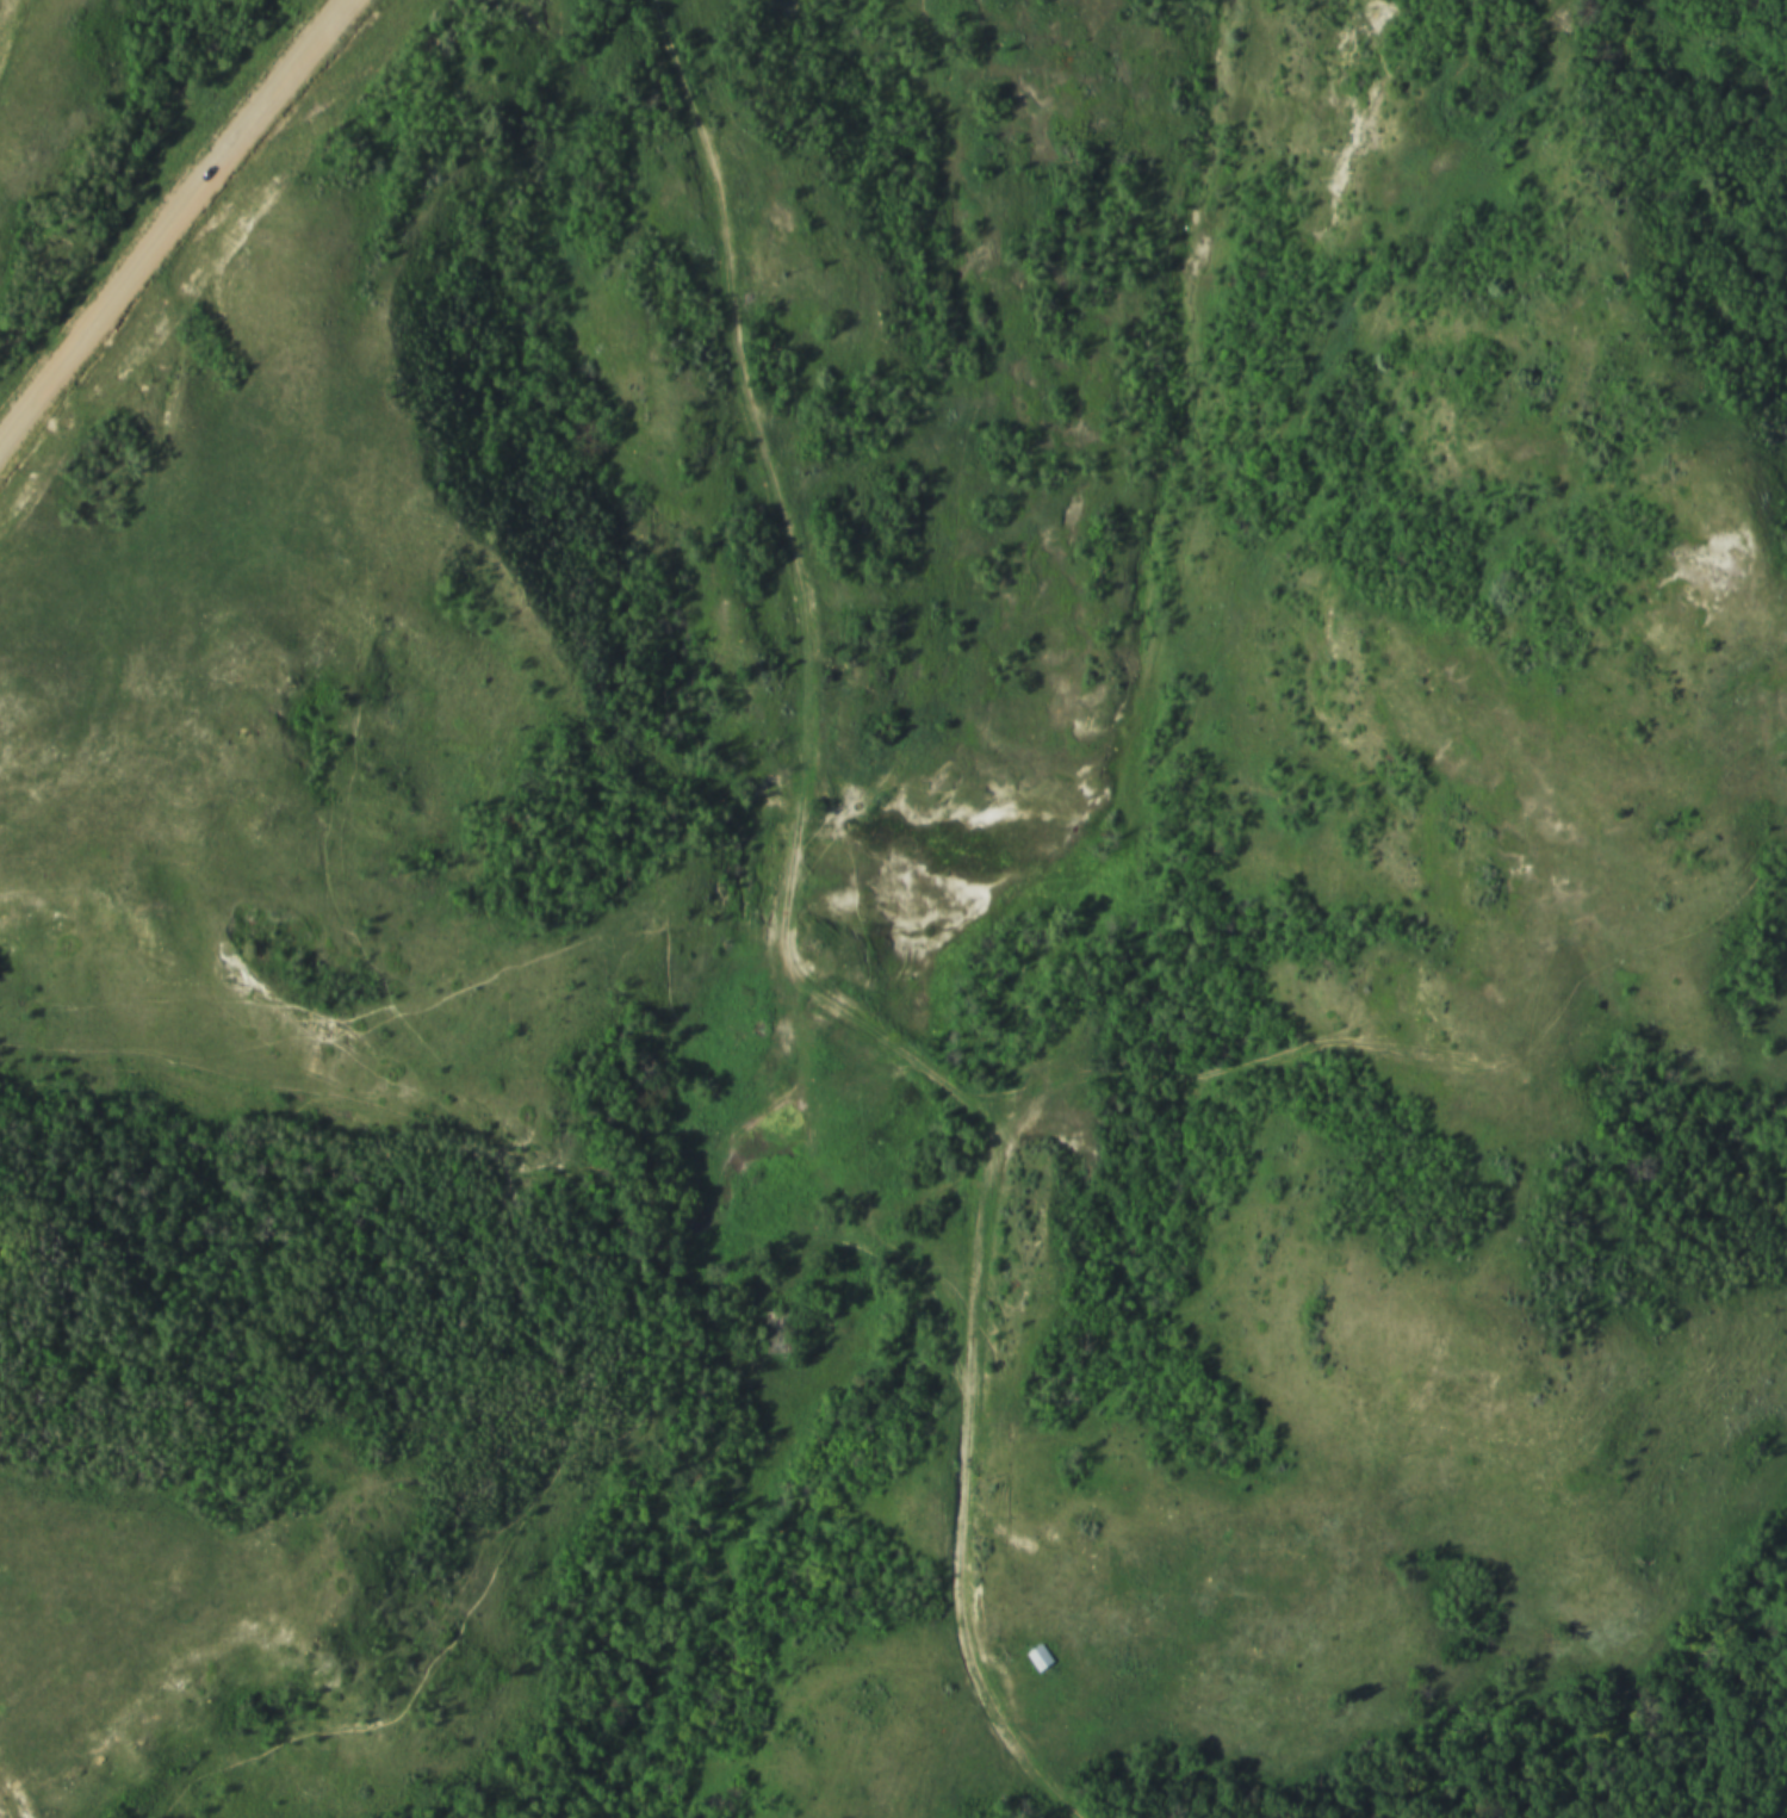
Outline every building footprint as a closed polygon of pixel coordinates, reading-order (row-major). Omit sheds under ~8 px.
[(1019,1652),(1035,1643),(1045,1662),(1031,1671),(1019,1652)]
